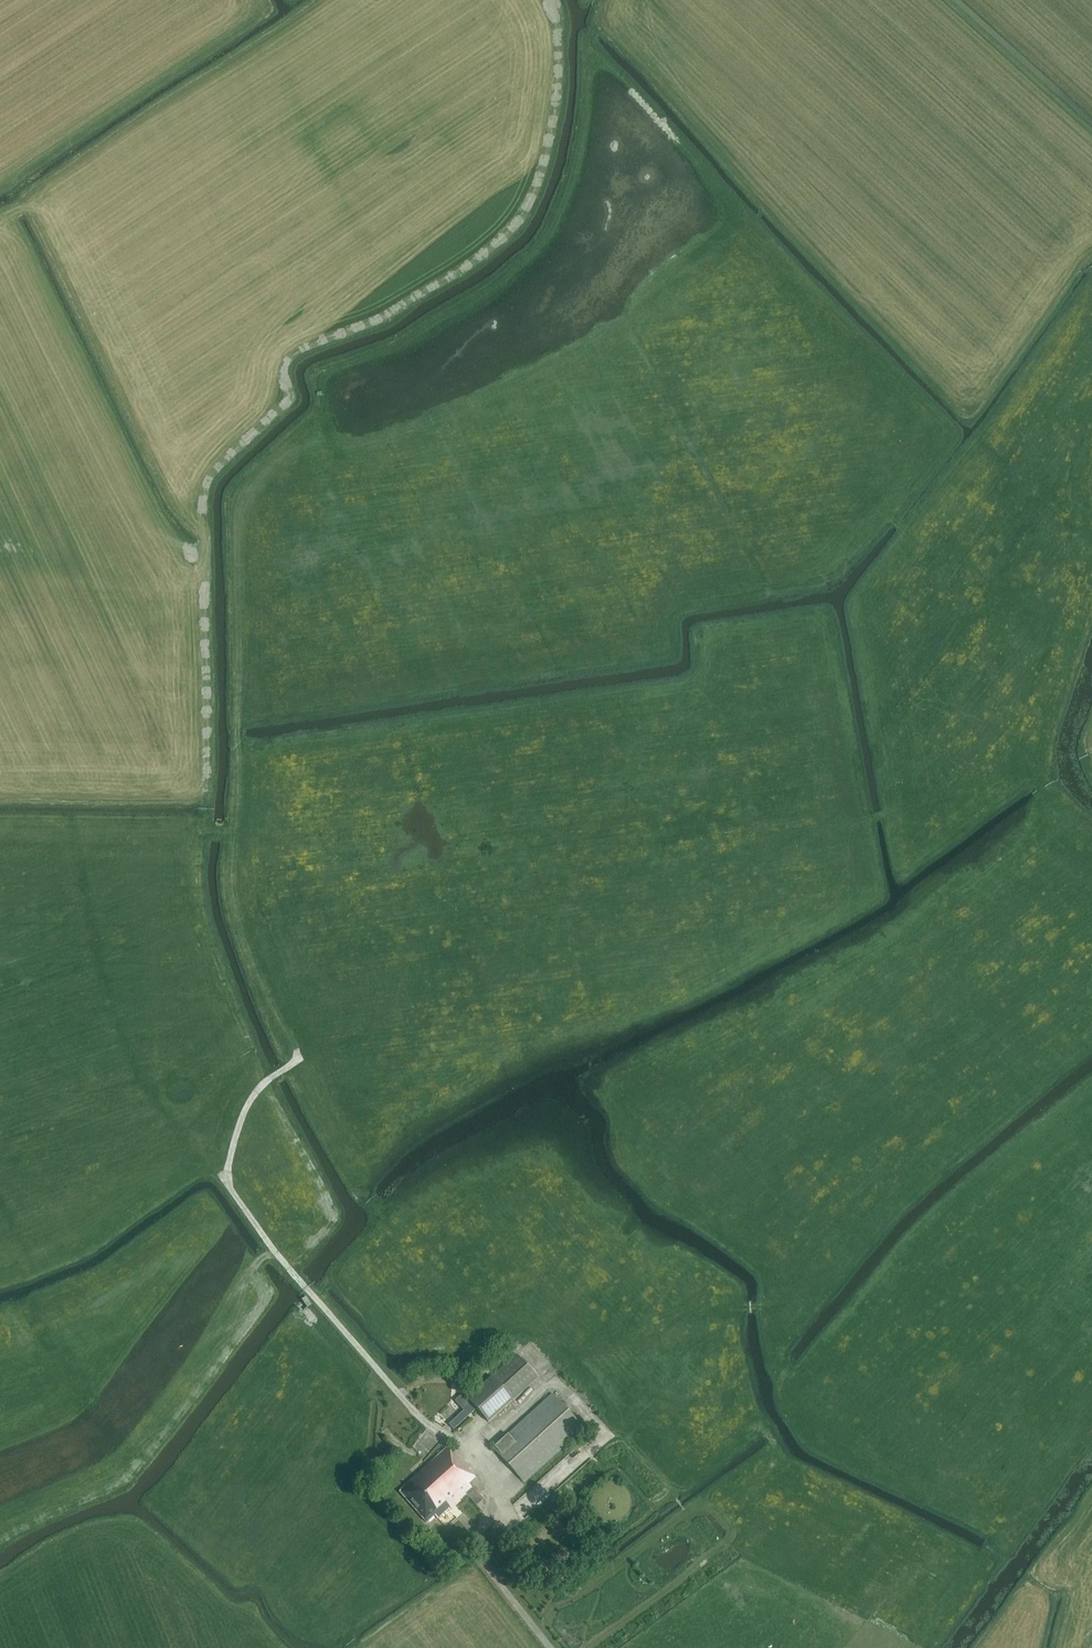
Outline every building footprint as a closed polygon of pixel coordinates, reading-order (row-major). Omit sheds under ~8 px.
[(488,1422),(537,1378),(516,1355),(467,1399),(488,1422)] [(493,1448),(524,1483),(584,1429),(552,1394),(493,1448)] [(399,1491),(427,1522),(435,1514),(437,1517),(449,1506),(452,1509),(467,1495),(476,1505),(482,1500),(478,1495),(485,1489),(468,1470),(470,1468),(449,1445),(399,1491)]
